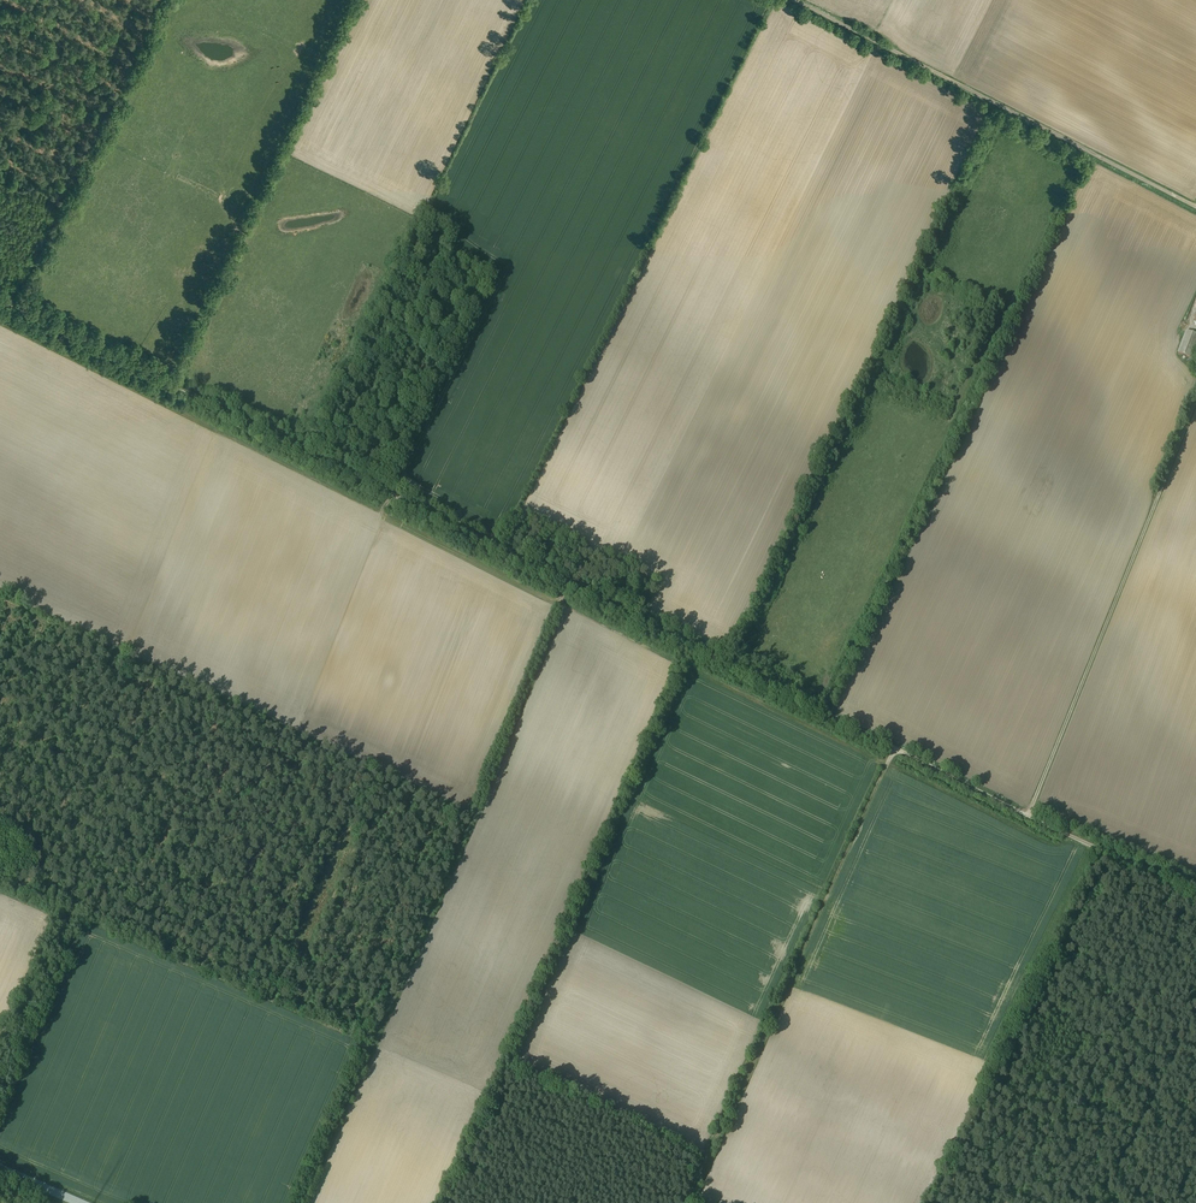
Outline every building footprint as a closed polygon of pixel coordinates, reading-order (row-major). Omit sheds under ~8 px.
[(1186,331),(1178,353),(1191,358),(1195,346),(1195,335),(1186,331)]
